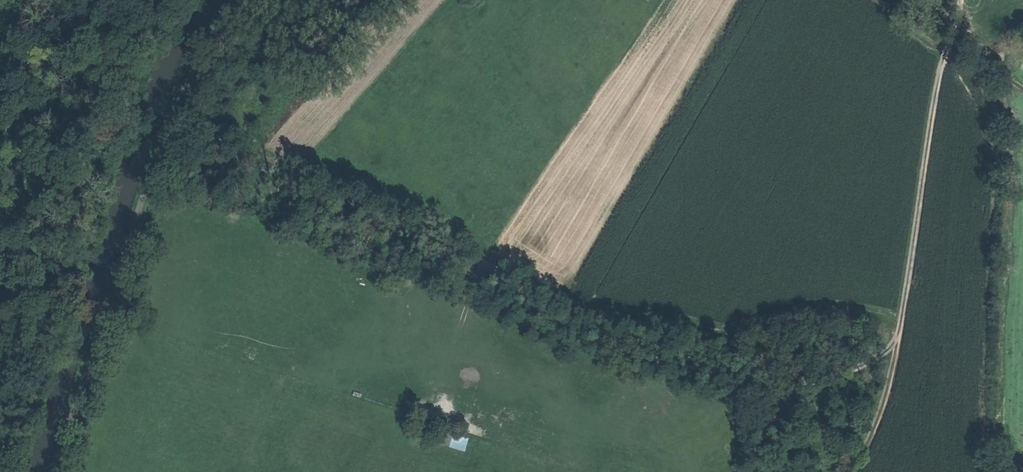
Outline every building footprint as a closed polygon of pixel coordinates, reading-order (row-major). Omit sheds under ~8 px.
[(445,431),(441,444),(467,451),(470,437),(445,431)]
